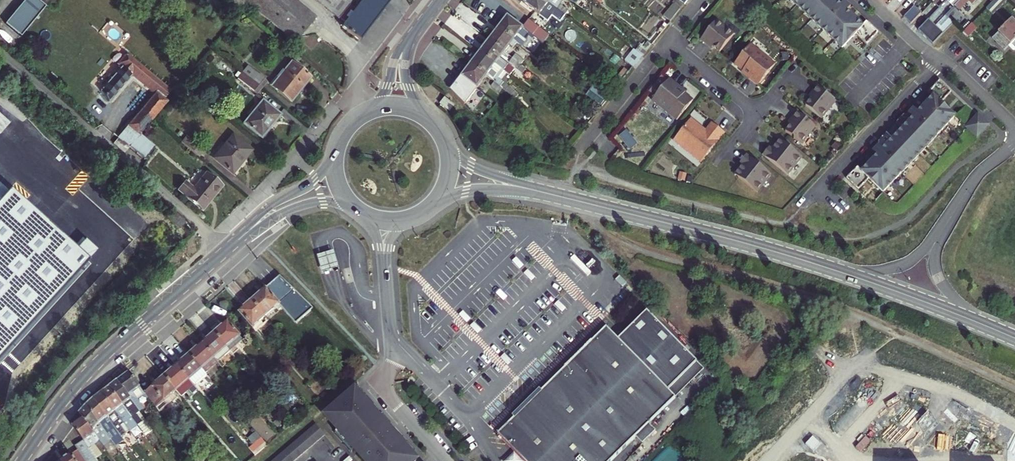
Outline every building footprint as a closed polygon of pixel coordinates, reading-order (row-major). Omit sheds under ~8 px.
[(40,13),(45,8),(36,0),(29,0),(27,2),(40,13)] [(295,43),(316,17),(295,0),(228,0),(240,10),(246,2),(295,43)] [(317,2),(344,24),(341,28),(359,41),(388,3),(385,0),(314,0),(317,2)] [(544,0),(526,0),(523,4),(539,16),(539,15),(543,19),(550,11),(561,20),(565,16),(544,0)] [(565,16),(568,12),(559,5),(563,0),(544,0),(565,16)] [(842,49),(856,34),(867,44),(878,32),(866,21),(864,23),(862,26),(847,11),(849,9),(850,7),(844,1),(844,0),(790,0),(842,49)] [(955,7),(959,11),(969,1),(973,5),(978,0),(961,0),(955,7)] [(1008,0),(995,0),(992,3),(986,9),(993,15),(1008,0)] [(22,8),(35,19),(40,13),(27,2),(22,8)] [(670,22),(680,10),(673,4),(664,17),(670,22)] [(914,6),(903,17),(910,24),(921,13),(914,6)] [(27,28),(28,28),(35,19),(22,8),(14,17),(27,28)] [(849,9),(847,11),(862,26),(864,23),(849,9)] [(523,29),(523,28),(507,16),(497,29),(516,43),(521,47),(524,43),(526,40),(523,38),(525,37),(528,33),(523,29)] [(10,23),(23,33),(27,28),(14,17),(10,23)] [(929,19),(918,30),(933,44),(943,33),(929,19)] [(541,30),(529,21),(528,20),(523,28),(523,29),(528,33),(543,44),(549,36),(547,34),(541,30)] [(716,20),(700,39),(707,45),(708,43),(713,47),(719,52),(734,34),(716,20)] [(1014,40),(1014,23),(1011,20),(992,39),(1004,51),(1009,47),(1014,40)] [(23,33),(10,23),(6,27),(18,38),(23,33)] [(967,37),(976,28),(971,24),(962,33),(967,37)] [(516,43),(497,29),(488,41),(504,53),(509,47),(512,49),(516,43)] [(504,53),(488,41),(479,53),(495,65),(503,71),(507,74),(512,68),(500,59),(504,53)] [(750,44),(734,64),(743,71),(749,76),(748,78),(758,86),(775,64),(750,44)] [(634,50),(624,61),(633,68),(643,57),(634,50)] [(495,65),(479,53),(470,65),(486,77),(494,82),(500,87),(503,83),(497,78),(503,71),(495,65)] [(108,103),(132,75),(155,93),(127,127),(117,138),(118,138),(129,147),(139,135),(152,120),(168,101),(165,99),(171,91),(143,68),(126,54),(117,65),(121,68),(100,92),(108,103)] [(521,65),(516,62),(512,59),(509,63),(518,69),(521,65)] [(291,102),(310,78),(291,63),(271,87),(291,102)] [(464,105),(486,77),(470,65),(461,77),(459,76),(454,83),(455,84),(450,91),(464,105)] [(522,74),(526,69),(521,66),(518,70),(522,74)] [(243,73),(262,88),(267,82),(247,67),(243,73)] [(262,88),(243,73),(237,80),(256,95),(262,88)] [(669,78),(652,100),(676,120),(692,100),(684,93),(678,88),(679,86),(669,78)] [(930,95),(932,97),(933,96),(941,103),(951,92),(939,81),(928,93),(930,95)] [(502,89),(500,87),(494,82),(491,87),(499,93),(502,89)] [(505,92),(509,88),(503,83),(500,87),(502,89),(505,92)] [(805,105),(821,119),(836,101),(817,86),(812,92),(814,94),(811,98),(805,105)] [(513,100),(518,96),(509,88),(505,92),(513,100)] [(605,100),(596,94),(592,99),(601,106),(605,100)] [(924,100),(915,110),(917,112),(932,97),(930,95),(924,100)] [(877,155),(862,171),(861,172),(868,179),(883,193),(955,116),(941,103),(933,96),(932,97),(917,112),(915,110),(913,108),(909,113),(907,114),(904,114),(895,123),(902,129),(898,133),(893,139),(886,133),(878,141),(878,145),(875,149),(872,151),(874,153),(877,155)] [(444,98),(440,104),(449,112),(454,106),(444,98)] [(262,100),(250,116),(252,118),(264,102),(262,100)] [(261,139),(280,115),(264,102),(252,118),(250,116),(243,124),(261,139)] [(791,124),(785,131),(801,144),(815,126),(797,112),(792,118),(794,120),(791,124)] [(978,114),(966,127),(977,137),(989,124),(978,114)] [(700,162),(724,132),(712,122),(705,130),(691,118),(676,137),(689,148),(686,151),(700,162)] [(626,131),(619,136),(630,150),(637,144),(626,131)] [(129,147),(144,160),(155,148),(139,135),(129,147)] [(239,165),(251,150),(232,135),(219,151),(222,153),(215,161),(232,174),(239,165)] [(204,150),(186,136),(180,143),(199,157),(204,150)] [(673,140),(686,151),(689,148),(676,137),(673,140)] [(129,147),(118,138),(113,144),(124,154),(129,147)] [(769,147),(763,155),(788,175),(802,157),(783,142),(780,146),(776,146),(775,145),(771,149),(769,147)] [(219,151),(213,159),(215,161),(222,153),(219,151)] [(874,153),(860,169),(862,171),(877,155),(874,153)] [(738,177),(757,192),(771,175),(746,155),(740,162),(742,164),(739,168),(740,169),(741,173),(738,177)] [(861,172),(862,171),(860,169),(857,167),(846,178),(858,189),(868,179),(861,172)] [(185,182),(178,191),(202,211),(222,187),(206,173),(193,189),(185,182)] [(97,253),(84,241),(76,250),(10,190),(0,201),(0,359),(97,253)] [(179,229),(184,223),(171,212),(166,218),(179,229)] [(317,256),(323,273),(339,267),(334,250),(317,256)] [(517,259),(513,264),(520,271),(525,267),(517,259)] [(527,269),(523,273),(531,281),(535,277),(527,269)] [(314,309),(280,277),(266,289),(280,305),(283,309),(284,309),(283,310),(296,324),(314,309)] [(265,317),(280,305),(266,289),(251,301),(265,317)] [(265,317),(251,301),(239,312),(253,329),(258,324),(261,327),(269,321),(265,317)] [(558,302),(554,306),(562,314),(566,309),(558,302)] [(269,321),(283,309),(280,305),(265,317),(269,321)] [(619,336),(676,395),(706,367),(649,308),(619,336)] [(464,311),(460,316),(468,323),(472,320),(464,311)] [(236,346),(243,341),(228,322),(214,334),(230,352),(233,355),(239,350),(236,346)] [(474,322),(470,326),(477,334),(482,330),(474,322)] [(253,329),(256,332),(261,327),(258,324),(253,329)] [(498,430),(528,460),(609,460),(676,395),(619,336),(608,324),(540,390),(534,384),(510,407),(516,413),(498,430)] [(217,363),(230,352),(214,334),(202,344),(214,359),(217,363)] [(202,370),(214,359),(202,344),(189,356),(202,370)] [(233,355),(235,358),(242,353),(239,350),(233,355)] [(500,358),(508,366),(512,362),(505,354),(500,358)] [(205,374),(202,370),(189,356),(176,366),(192,384),(194,386),(203,379),(206,383),(210,380),(205,374)] [(202,370),(205,374),(217,363),(214,359),(202,370)] [(194,386),(192,384),(176,366),(164,377),(177,392),(180,395),(182,397),(188,391),(192,396),(198,391),(194,386)] [(148,399),(145,394),(129,372),(117,381),(139,413),(144,409),(138,400),(143,396),(146,401),(148,399)] [(164,403),(177,392),(164,377),(145,394),(148,399),(159,413),(167,406),(164,403)] [(139,413),(117,381),(109,387),(137,426),(144,435),(152,429),(139,413)] [(129,431),(137,426),(109,387),(101,394),(123,423),(129,431)] [(415,460),(354,391),(325,416),(338,430),(355,449),(365,460),(415,460)] [(164,403),(167,406),(180,395),(177,392),(164,403)] [(123,423),(101,394),(93,399),(121,437),(126,433),(120,426),(123,423)] [(121,437),(93,399),(85,406),(111,440),(114,438),(118,444),(123,440),(121,437)] [(112,442),(111,440),(85,406),(79,414),(83,418),(104,448),(112,442)] [(107,452),(104,448),(83,418),(72,426),(83,441),(97,459),(107,452)] [(316,424),(310,429),(319,440),(325,435),(316,424)] [(310,429),(305,434),(314,445),(319,440),(310,429)] [(338,430),(335,433),(351,452),(355,449),(338,430)] [(305,434),(299,439),(308,449),(314,445),(305,434)] [(299,439),(294,443),(303,454),(308,449),(299,439)] [(75,446),(78,451),(62,460),(98,460),(97,459),(83,441),(75,446)] [(294,443),(288,448),(297,458),(303,454),(294,443)] [(283,452),(290,460),(294,460),(297,458),(288,448),(283,452)] [(277,457),(281,460),(290,460),(283,452),(277,457)]
